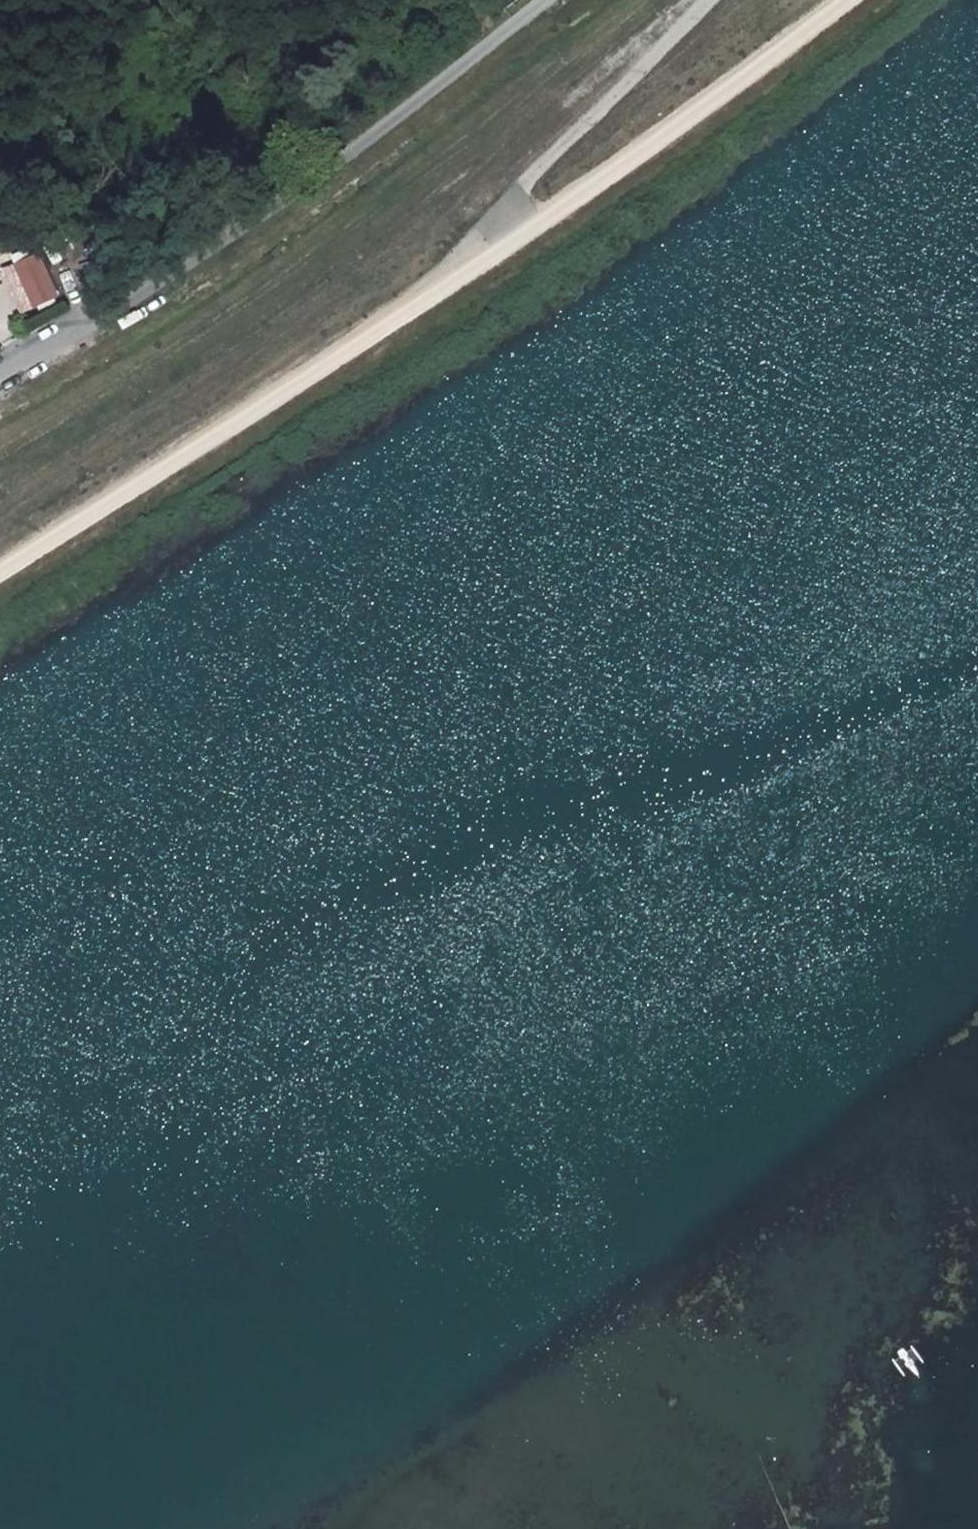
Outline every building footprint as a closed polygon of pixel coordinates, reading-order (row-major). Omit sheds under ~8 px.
[(34,309),(61,300),(49,265),(22,274),(34,309)]
